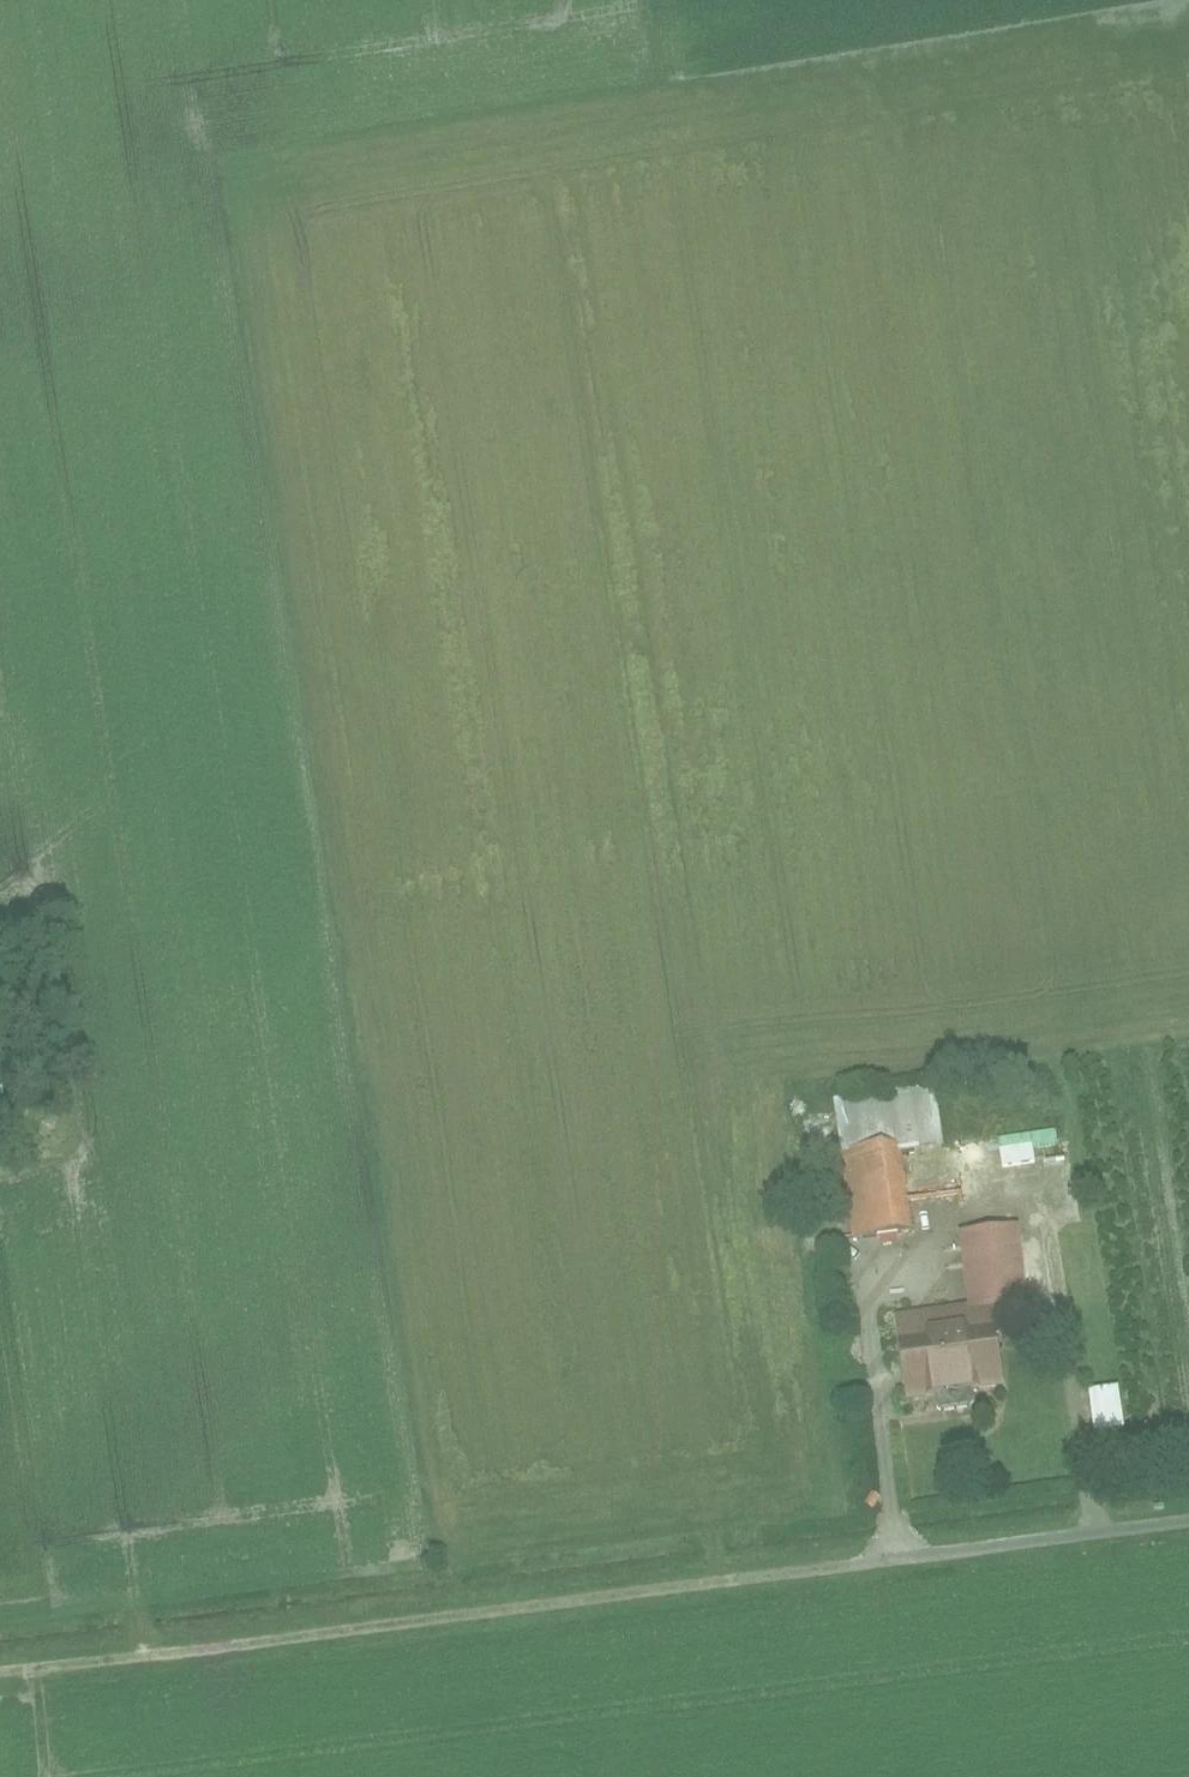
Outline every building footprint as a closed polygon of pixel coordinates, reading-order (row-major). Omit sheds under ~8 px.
[(927,1094),(827,1107),(834,1155),(934,1142),(927,1094)] [(840,1159),(849,1247),(915,1240),(905,1152),(840,1159)] [(956,1238),(960,1315),(1014,1313),(1010,1236),(956,1238)] [(892,1327),(897,1401),(998,1396),(994,1321),(892,1327)]
